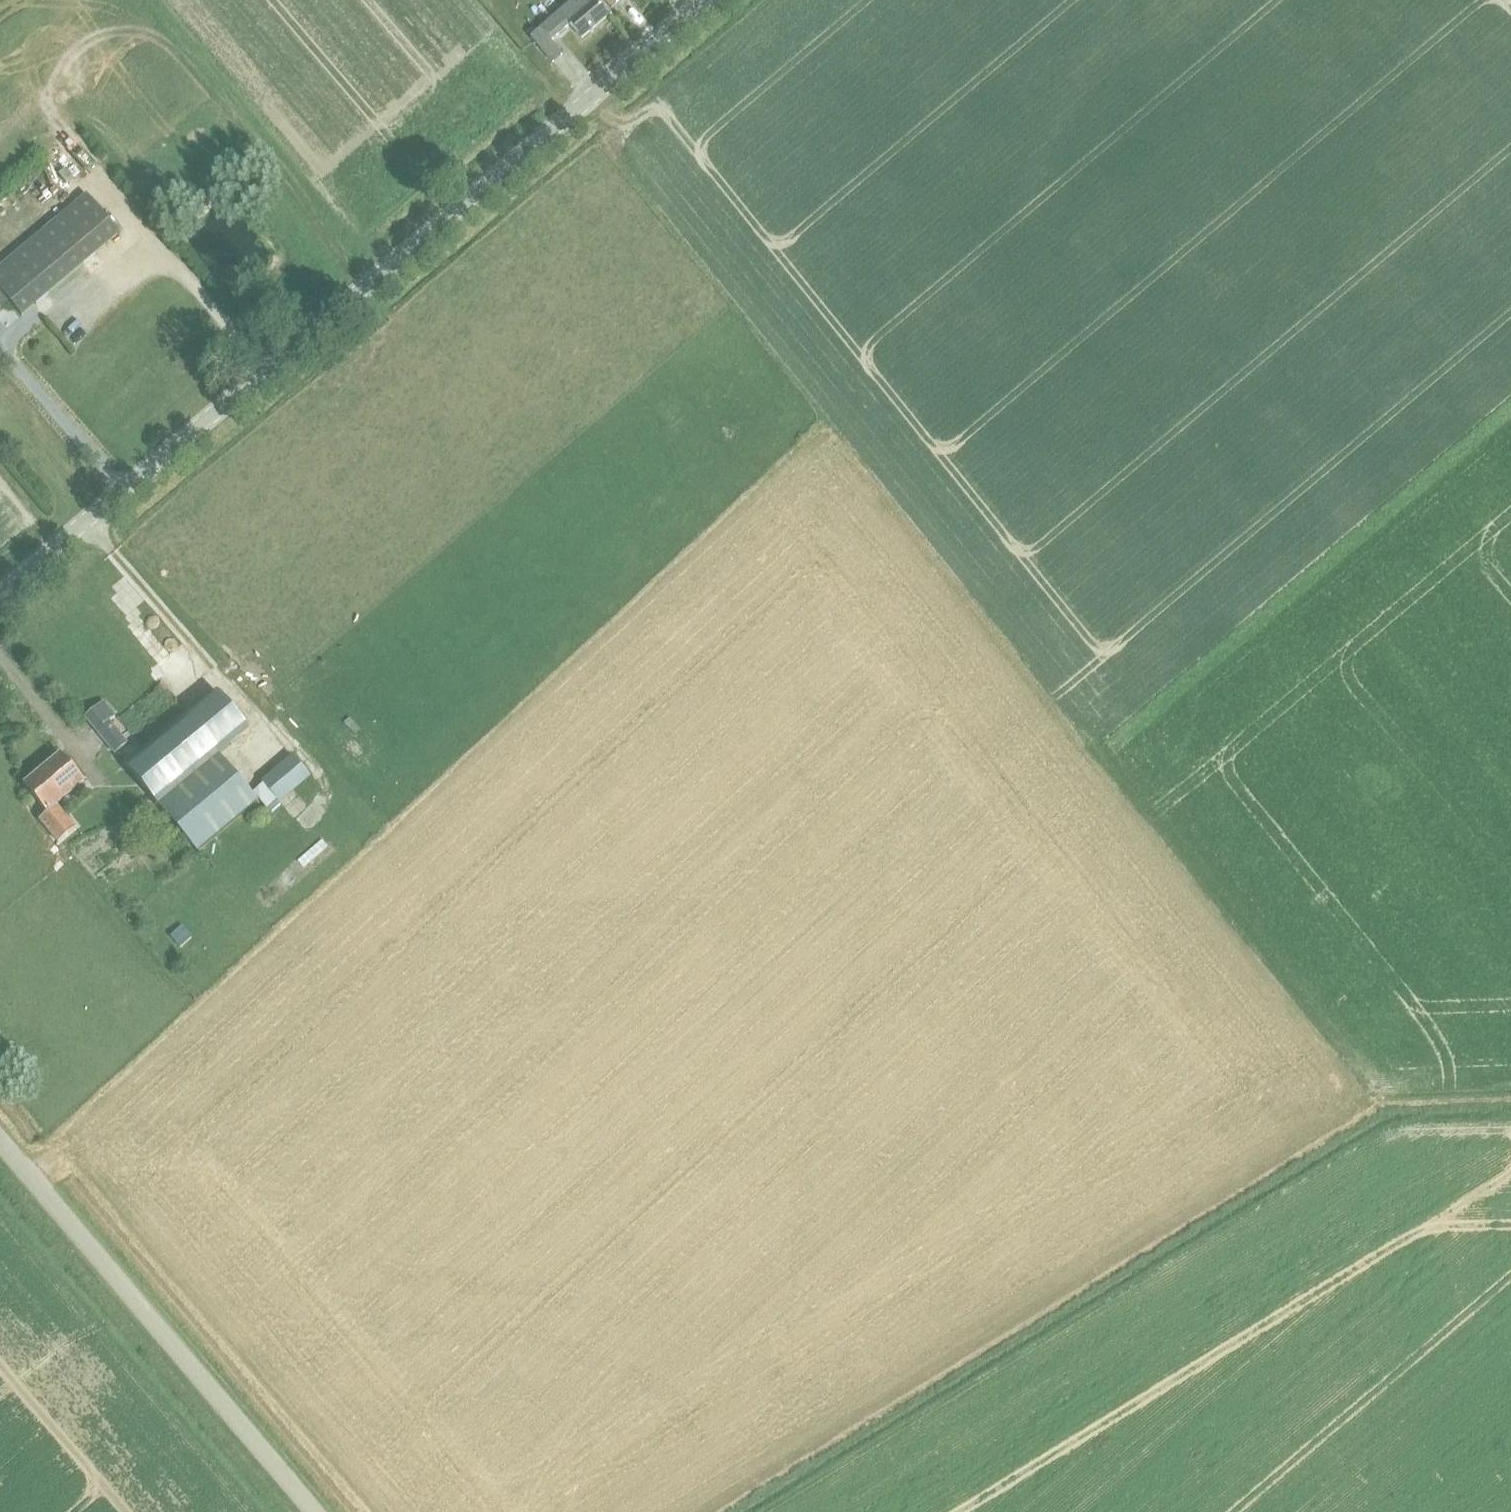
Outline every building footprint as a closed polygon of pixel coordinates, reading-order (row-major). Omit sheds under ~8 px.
[(608,17),(593,0),(577,0),(533,39),(554,63),(563,56),(551,42),(570,25),(583,39),(608,17)] [(612,8),(621,0),(605,0),(612,8)] [(23,317),(121,235),(87,195),(0,268),(0,310),(9,302),(23,317)] [(197,853),(257,803),(219,757),(250,730),(218,692),(127,768),(180,832),(197,853)] [(88,722),(115,754),(128,744),(110,722),(113,719),(104,708),(88,722)] [(264,781),(266,783),(256,792),(273,812),(314,777),(295,754),(264,781)] [(62,755),(24,786),(48,814),(42,818),(61,841),(77,828),(58,805),(85,782),(62,755)] [(193,939),(183,928),(171,938),(181,950),(193,939)]
